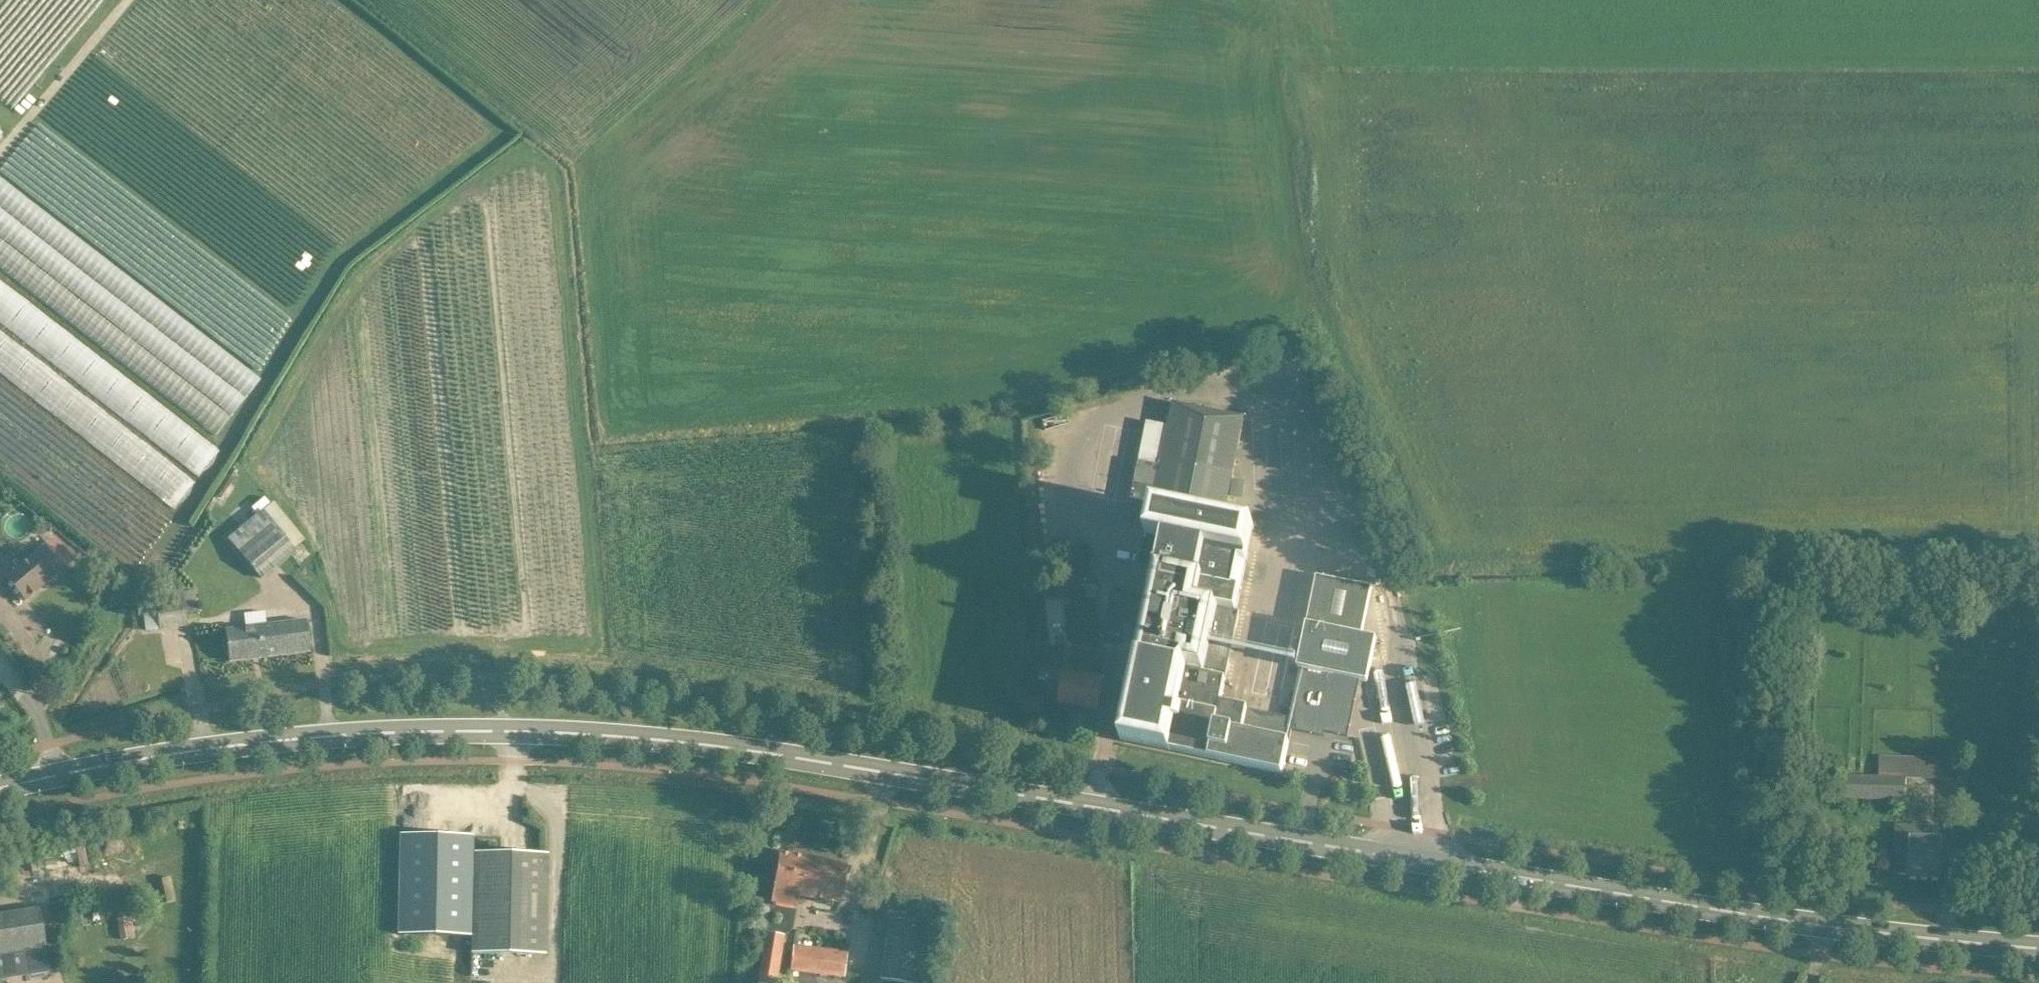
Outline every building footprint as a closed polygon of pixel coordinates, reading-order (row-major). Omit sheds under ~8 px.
[(261,377),(0,177),(0,252),(3,254),(0,257),(0,262),(56,305),(58,303),(65,308),(68,305),(82,316),(83,315),(105,331),(97,341),(217,434),(261,377)] [(202,474),(222,447),(0,282),(0,324),(202,474)] [(179,503),(199,475),(0,333),(0,376),(179,503)] [(1311,345),(1291,350),(1294,360),(1314,355),(1311,345)] [(1221,703),(1240,611),(1237,611),(1255,525),(1224,519),(1243,426),(1244,417),(1245,417),(1174,402),(1173,403),(1169,426),(1147,421),(1147,422),(1135,480),(1130,503),(1152,507),(1146,538),(1140,565),(1156,568),(1151,595),(1152,595),(1146,626),(1139,659),(1138,659),(1121,741),(1283,775),(1289,743),(1292,730),(1324,736),(1325,733),(1325,732),(1348,736),(1360,680),(1300,668),(1290,718),(1221,703)] [(1128,435),(1128,451),(1139,451),(1139,435),(1128,435)] [(240,553),(239,554),(260,579),(295,551),(264,512),(229,540),(240,553)] [(13,586),(11,588),(11,587),(9,589),(20,602),(22,600),(21,600),(23,598),(25,600),(62,569),(42,545),(29,556),(21,547),(12,555),(22,566),(7,579),(13,586)] [(1377,638),(1362,635),(1372,587),(1317,575),(1298,667),(1300,668),(1360,680),(1367,682),(1377,638)] [(155,590),(158,630),(186,627),(185,621),(197,619),(194,591),(182,592),(181,587),(155,590)] [(1109,618),(1145,622),(1148,596),(1123,593),(1123,589),(1113,588),(1113,592),(1109,618)] [(226,630),(229,661),(310,651),(307,620),(226,630)] [(1102,652),(1089,650),(1090,648),(1072,646),(1068,673),(1066,672),(1061,704),(1098,710),(1103,679),(1098,678),(1102,652)] [(1844,798),(1898,800),(1904,800),(1905,778),(1845,776),(1844,798)] [(1912,826),(1897,825),(1896,847),(1894,874),(1909,875),(1909,876),(1940,877),(1942,835),(1912,834),(1912,826)] [(472,954),(545,955),(547,854),(474,852),(472,954)] [(771,901),(798,906),(799,896),(841,903),(847,864),(779,853),(771,901)] [(50,971),(40,908),(0,915),(0,979),(50,971)] [(116,919),(120,941),(133,938),(130,917),(116,919)] [(901,982),(923,982),(932,926),(888,919),(878,979),(901,982)] [(784,935),(763,932),(754,982),(776,982),(784,935)] [(790,971),(824,975),(843,977),(846,952),(836,951),(837,946),(826,945),(825,949),(793,945),(790,971)]
